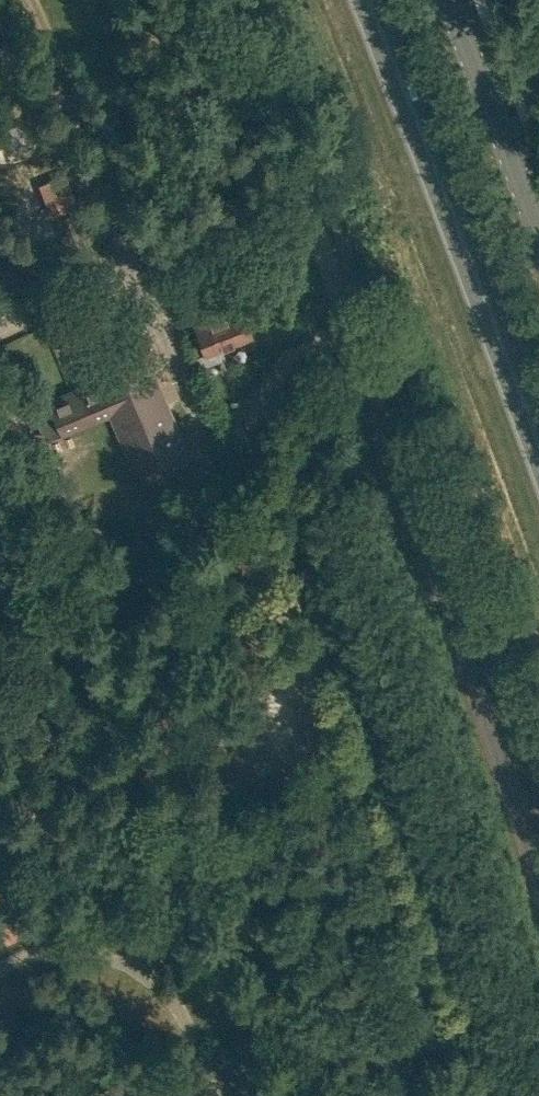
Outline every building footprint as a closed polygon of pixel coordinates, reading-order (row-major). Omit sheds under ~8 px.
[(72,188),(67,190),(46,198),(52,213),(74,205),(78,203),(72,188)] [(239,304),(223,310),(221,306),(192,317),(205,352),(250,334),(239,304)] [(163,419),(136,354),(95,371),(98,380),(50,400),(62,431),(111,411),(132,460),(181,441),(171,416),(163,419)]
